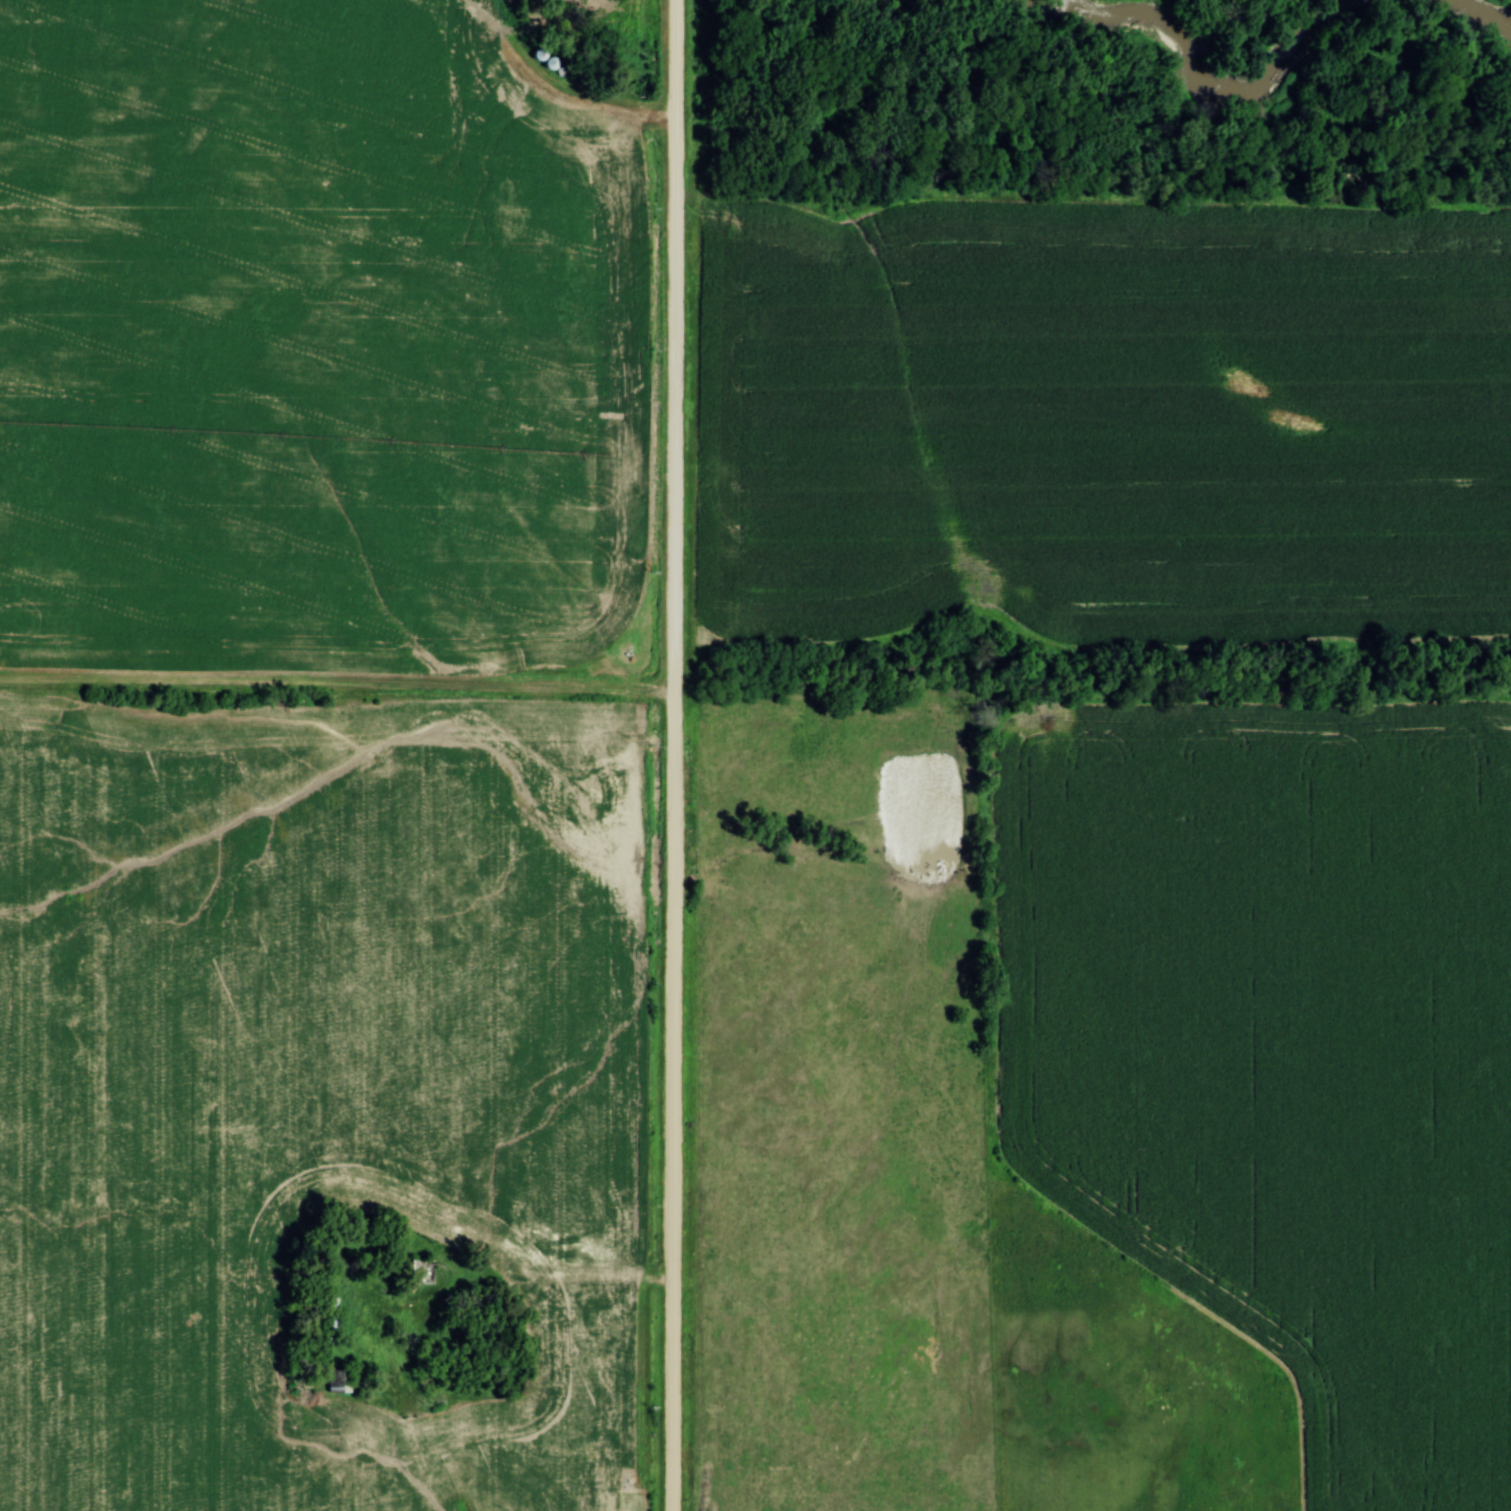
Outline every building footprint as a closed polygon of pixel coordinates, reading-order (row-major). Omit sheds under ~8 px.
[(535,63),(542,53),(534,47),(527,57),(535,63)] [(554,65),(547,57),(539,64),(546,72),(554,65)] [(404,1283),(418,1283),(418,1275),(426,1275),(426,1262),(404,1262),(404,1283)] [(327,1308),(332,1302),(323,1294),(318,1300),(327,1308)] [(324,1370),(324,1393),(346,1393),(346,1370),(324,1370)]
